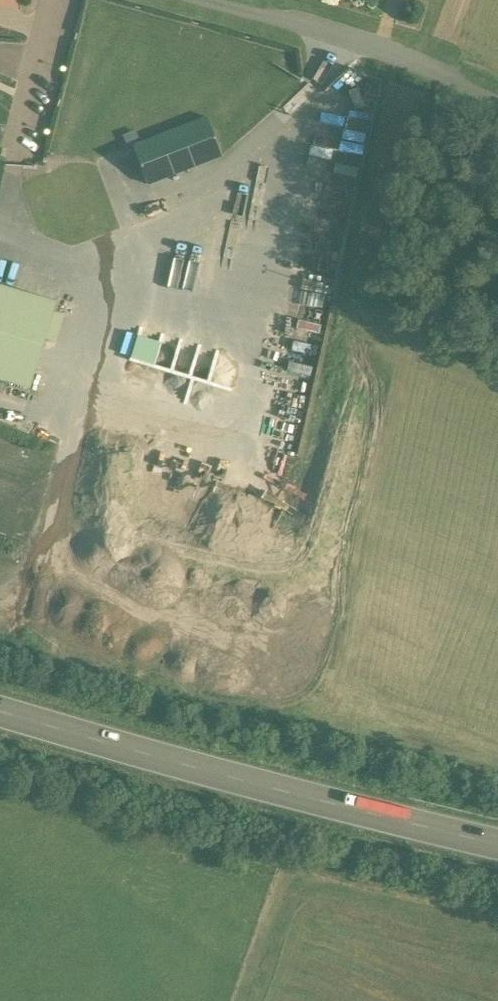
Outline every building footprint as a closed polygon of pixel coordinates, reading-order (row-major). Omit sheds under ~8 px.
[(207,117),(144,141),(150,155),(137,160),(146,183),(221,154),(217,145),(224,142),(215,116),(208,119),(207,117)]
